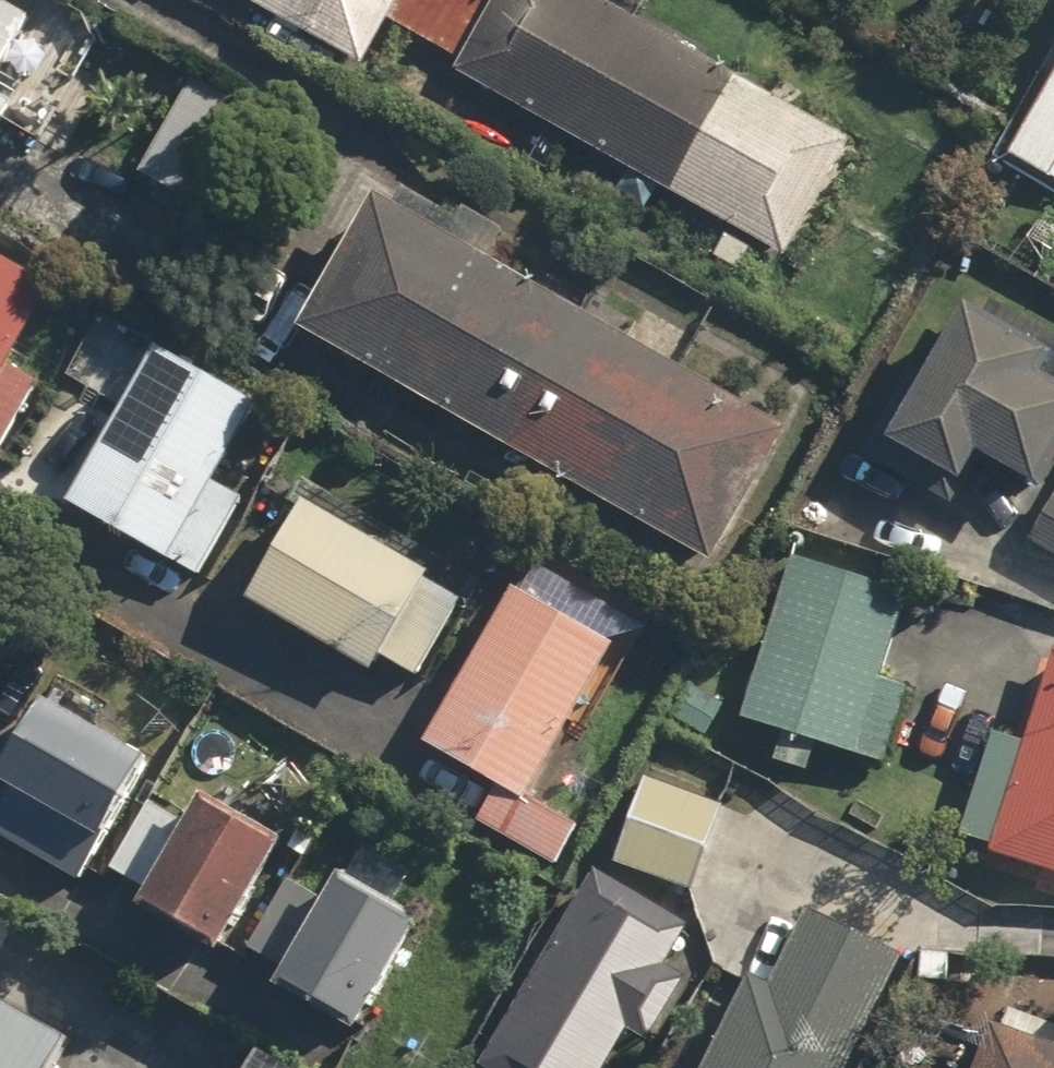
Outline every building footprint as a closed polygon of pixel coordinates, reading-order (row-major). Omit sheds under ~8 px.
[(29,15),(3,0),(0,0),(0,66),(29,15)] [(355,69),(386,14),(395,0),(236,0),(355,69)] [(386,14),(457,55),(446,75),(778,267),(847,147),(593,0),(395,0),(386,14)] [(996,156),(1053,187),(1053,50),(996,156)] [(9,105),(0,99),(0,121),(9,105)] [(400,177),(385,204),(367,194),(291,326),(707,562),(782,430),(485,261),(500,234),(400,177)] [(0,270),(0,438),(34,383),(1,363),(42,297),(0,270)] [(965,284),(861,450),(944,503),(978,449),(1038,487),(1053,461),(1053,339),(965,284)] [(259,405),(146,341),(56,501),(197,581),(241,503),(213,487),(259,405)] [(455,609),(294,505),(237,592),(359,671),(373,649),(412,675),(455,609)] [(906,596),(789,559),(737,722),(742,724),(741,727),(748,729),(749,726),(752,727),(751,730),(756,732),(757,729),(777,736),(768,763),(804,775),(813,747),(881,768),(907,688),(879,680),(906,596)] [(588,607),(522,565),(411,742),(459,772),(441,801),(553,871),(577,833),(518,796),(608,653),(573,631),(588,607)] [(988,848),(986,855),(1053,878),(1053,657),(1021,752),(986,740),(953,836),(988,848)] [(36,702),(0,761),(0,842),(73,886),(145,767),(36,702)] [(721,804),(642,774),(607,865),(686,896),(721,804)] [(276,849),(194,800),(128,912),(210,960),(276,849)] [(340,886),(330,881),(266,990),(349,1038),(413,929),(383,912),(408,869),(365,844),(340,886)] [(683,931),(586,875),(474,1067),(603,1067),(623,1034),(644,1046),(684,977),(663,965),(683,931)] [(898,957),(801,910),(764,987),(742,976),(697,1067),(845,1067),(898,957)] [(61,1046),(0,1011),(0,1067),(48,1067),(61,1046)] [(1005,1011),(995,1037),(986,1033),(973,1067),(1053,1067),(1053,1028),(1005,1011)]
